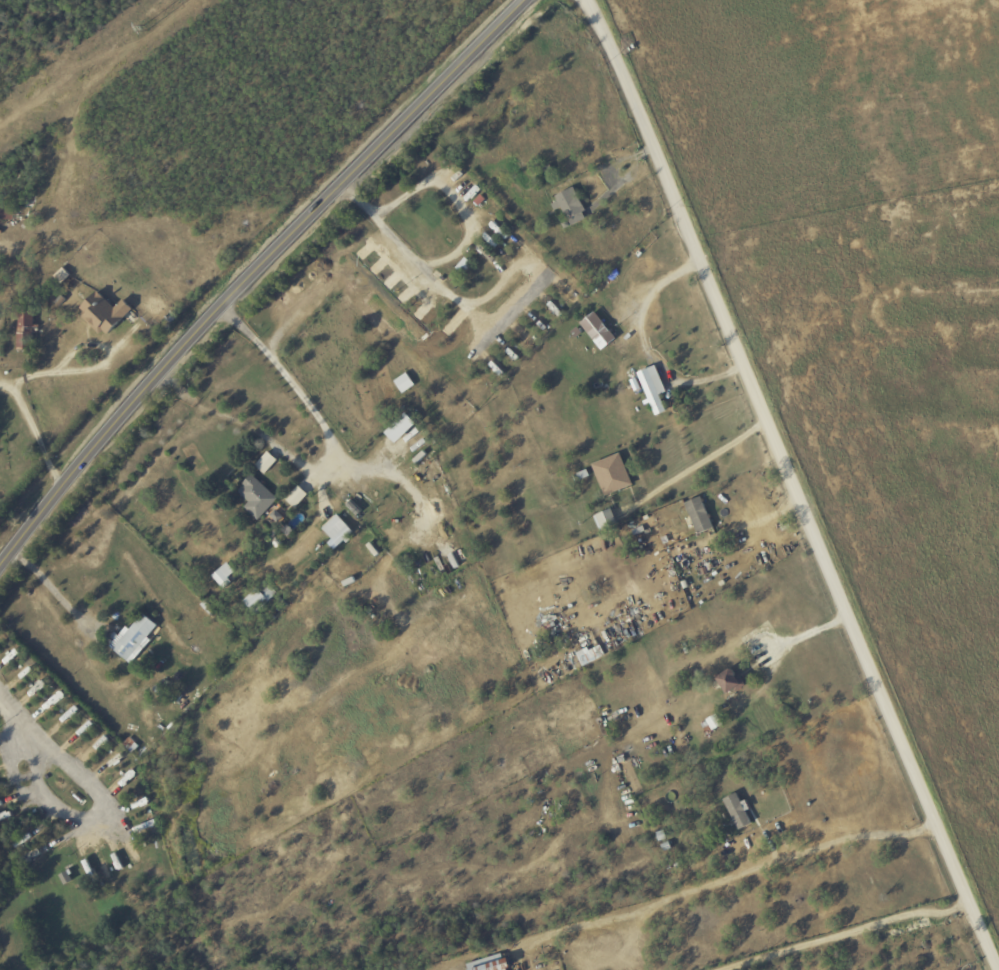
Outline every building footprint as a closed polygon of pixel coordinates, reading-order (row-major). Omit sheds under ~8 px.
[(555,195),(559,205),(562,204),(569,225),(586,219),(574,187),(555,195)] [(82,315),(104,337),(132,309),(122,300),(114,308),(96,291),(79,307),(85,313),(82,315)] [(33,311),(18,310),(17,347),(32,348),(33,311)] [(601,350),(616,339),(594,311),(580,323),(601,350)] [(638,372),(654,416),(666,412),(659,394),(666,392),(656,365),(638,372)] [(394,381),(402,393),(415,385),(407,372),(394,381)] [(416,424),(406,412),(384,432),(395,444),(416,424)] [(264,474),(277,460),(267,451),(254,465),(264,474)] [(632,485),(620,453),(592,464),(604,496),(632,485)] [(249,502),(248,503),(262,516),(278,499),(252,475),(237,490),(249,502)] [(285,499),(295,509),(308,494),(298,485),(285,499)] [(713,527),(700,497),(685,503),(698,534),(713,527)] [(600,532),(617,525),(611,509),(594,516),(600,532)] [(320,530),(337,548),(354,533),(337,514),(320,530)] [(232,582),(228,578),(235,571),(227,562),(211,576),(224,589),(232,582)] [(255,614),(277,593),(265,580),(243,602),(255,614)] [(109,646),(127,661),(157,625),(142,613),(130,629),(126,626),(109,646)] [(577,654),(583,667),(605,656),(600,643),(577,654)] [(742,679),(738,681),(732,669),(716,676),(725,695),(745,686),(742,679)] [(712,731),(723,725),(716,713),(706,719),(712,731)] [(97,751),(110,741),(106,737),(94,746),(97,751)] [(123,744),(132,753),(139,746),(130,737),(123,744)] [(752,824),(746,812),(750,810),(745,800),(740,802),(736,793),(723,799),(738,830),(752,824)] [(64,886),(72,882),(67,872),(59,875),(64,886)] [(467,969),(509,969),(504,955),(466,967),(467,969)]
